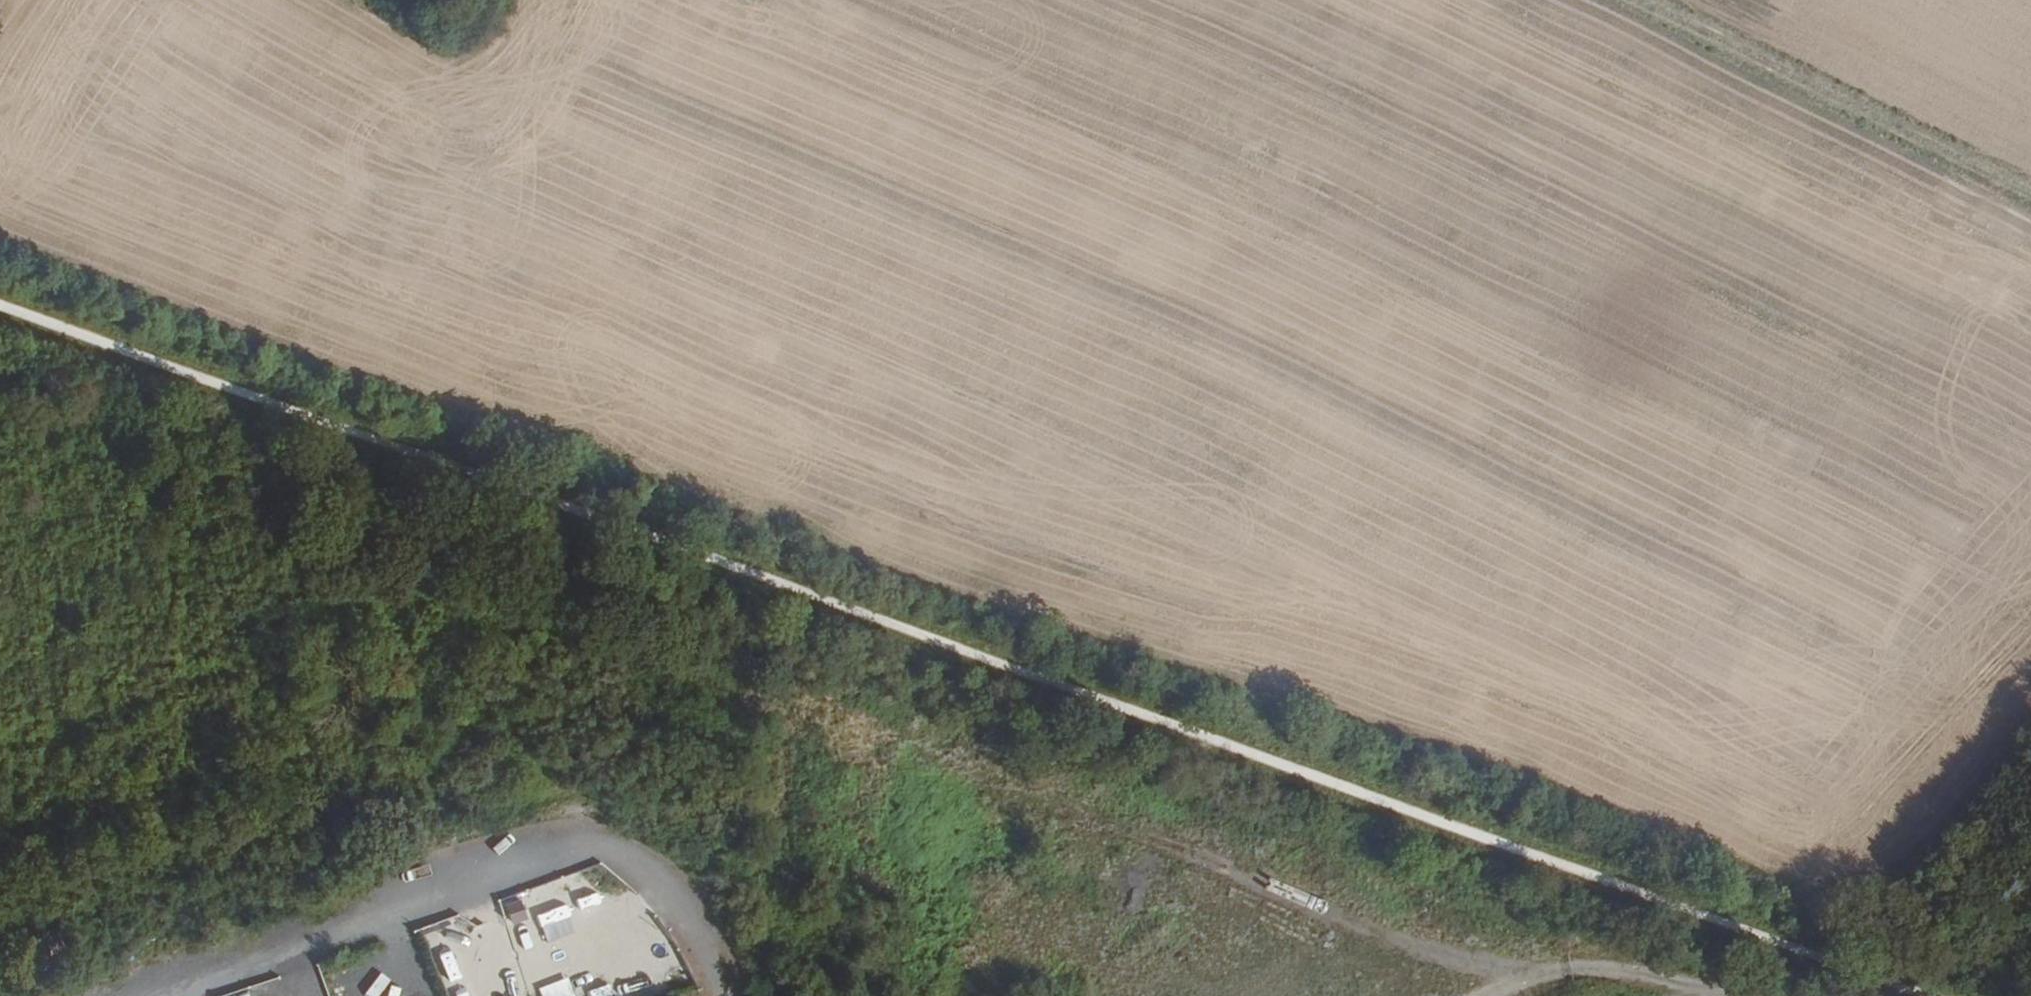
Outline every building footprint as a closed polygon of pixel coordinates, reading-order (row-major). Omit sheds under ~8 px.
[(377,991),(377,995),(406,995),(405,988),(377,991)]
